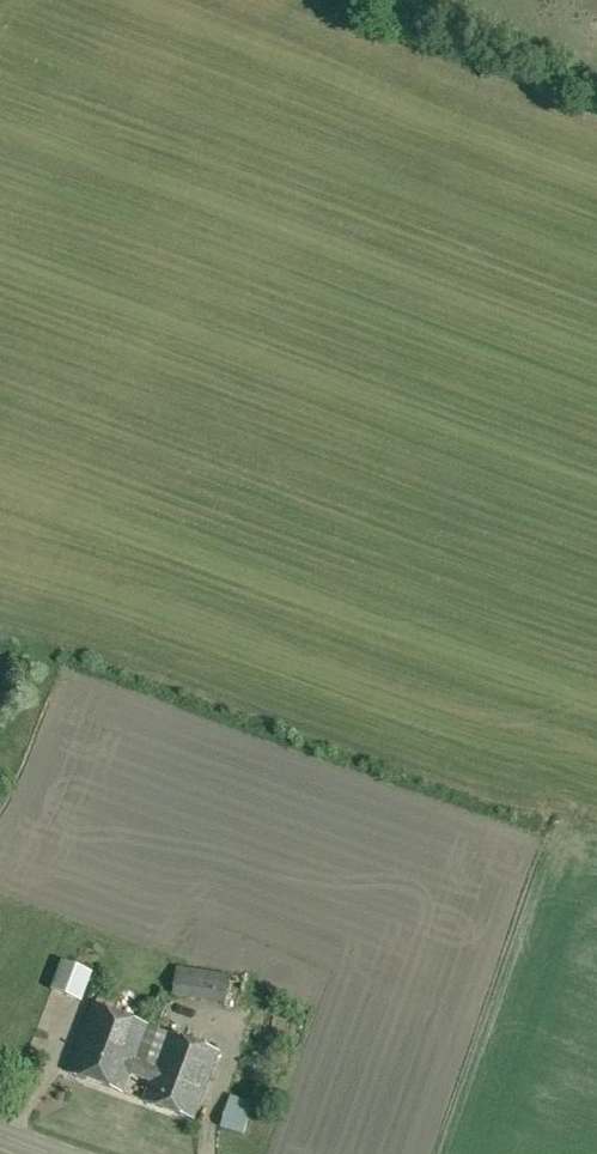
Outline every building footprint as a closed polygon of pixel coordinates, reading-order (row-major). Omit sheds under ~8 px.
[(51,989),(82,1000),(93,972),(62,960),(51,989)] [(172,994),(226,1000),(229,972),(174,966),(172,994)] [(150,1082),(144,1098),(193,1116),(217,1050),(168,1032),(93,1005),(69,1070),(122,1089),(128,1074),(150,1082)] [(219,1126),(243,1133),(252,1102),(228,1095),(219,1126)]
